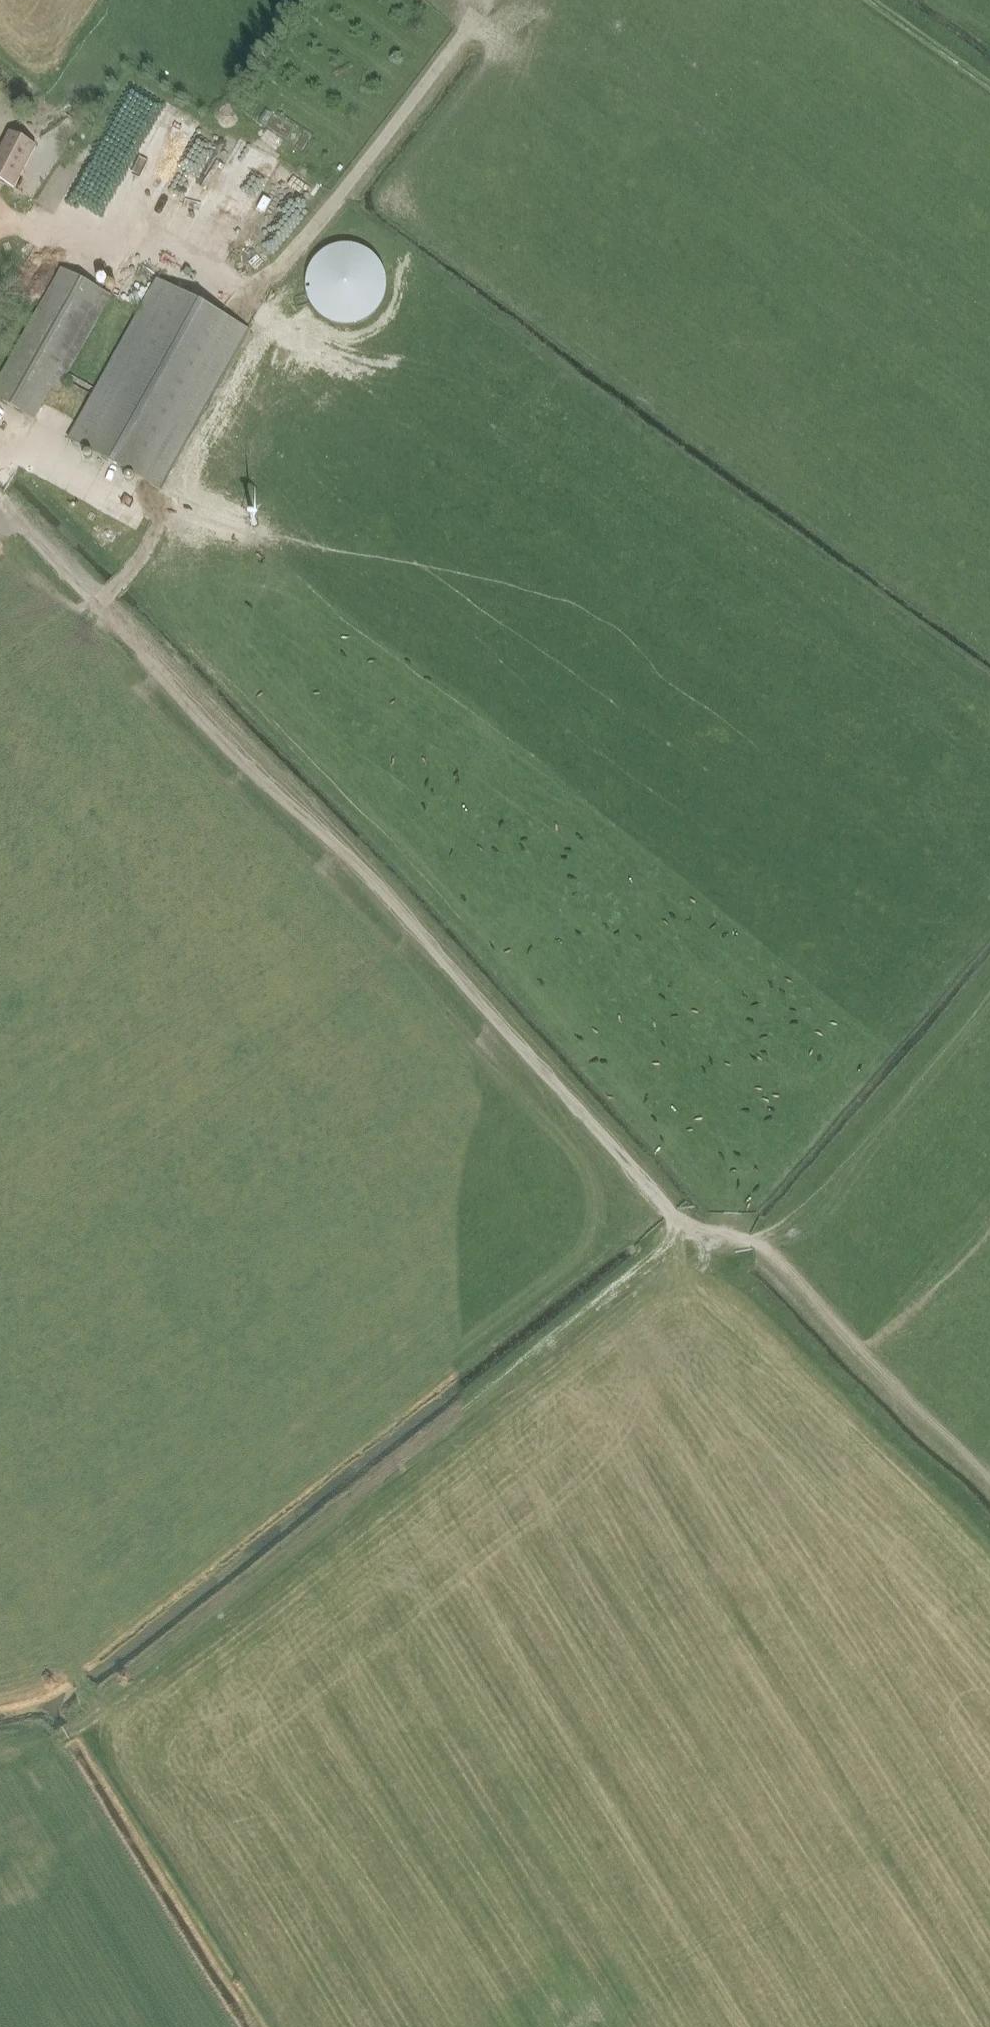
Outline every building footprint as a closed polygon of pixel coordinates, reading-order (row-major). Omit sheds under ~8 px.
[(14,188),(37,145),(10,131),(0,149),(0,180),(14,188)] [(331,246),(324,250),(318,255),(313,261),(309,268),(306,275),(306,283),(306,291),(309,299),(312,306),(318,312),(324,317),(331,321),(338,323),(346,324),(354,323),(362,321),(369,317),(375,312),(380,306),(384,299),(386,291),(387,283),(386,275),(384,268),(380,261),(375,255),(369,250),(362,246),(354,244),(346,243),(338,243),(331,246)] [(52,387),(59,390),(112,295),(62,267),(0,379),(0,400),(34,419),(52,387)] [(248,329),(157,279),(69,438),(160,488),(248,329)]
